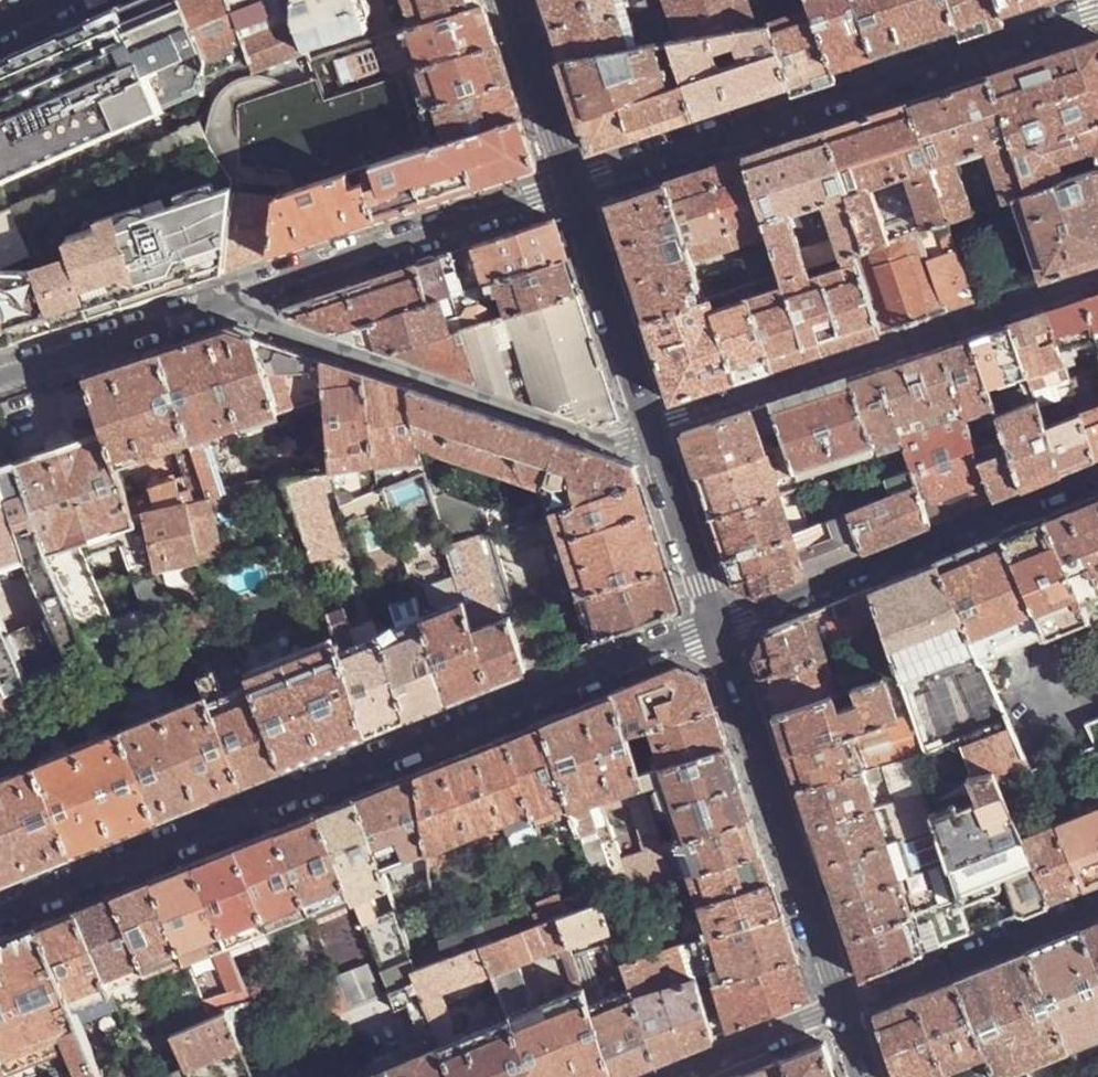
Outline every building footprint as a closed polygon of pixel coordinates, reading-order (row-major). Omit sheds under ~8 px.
[(0,59),(0,178),(202,88),(204,71),(206,56),(182,0),(134,0),(63,31),(0,59)] [(206,56),(204,71),(249,52),(230,0),(182,0),(206,56)] [(249,52),(255,68),(256,70),(306,51),(305,49),(294,16),(294,0),(230,0),(249,52)] [(294,16),(305,49),(367,28),(357,0),(294,0),(294,16)] [(406,11),(411,26),(483,2),(482,0),(403,0),(406,11)] [(640,46),(627,0),(540,0),(548,22),(560,60),(640,46)] [(667,0),(627,0),(640,46),(657,43),(671,41),(681,40),(667,0)] [(748,0),(667,0),(681,40),(709,35),(730,31),(757,26),(748,0)] [(757,26),(770,24),(769,22),(762,0),(748,0),(757,26)] [(874,55),(856,0),(808,0),(811,9),(831,69),(833,68),(874,55)] [(874,55),(956,28),(958,28),(949,0),(856,0),(874,55)] [(1002,13),(1000,13),(996,0),(949,0),(958,28),(956,28),(960,38),(1004,23),(1002,13)] [(1000,13),(1002,13),(1040,0),(996,0),(1000,13)] [(488,17),(483,2),(411,26),(404,28),(417,66),(496,40),(488,17)] [(791,94),(836,79),(833,68),(831,69),(811,9),(785,17),(784,18),(781,19),(769,22),(770,24),(789,83),(788,84),(791,94)] [(399,30),(397,23),(391,25),(393,32),(399,30)] [(757,26),(730,31),(737,50),(740,59),(719,65),(717,56),(709,35),(681,40),(671,41),(680,66),(684,80),(695,114),(788,84),(789,83),(770,24),(757,26)] [(709,35),(717,56),(737,50),(730,31),(709,35)] [(989,75),(1028,192),(1063,179),(1057,161),(1093,148),(1097,164),(1097,39),(989,75)] [(496,40),(417,66),(430,104),(508,78),(501,55),(496,40)] [(695,114),(684,80),(670,85),(665,72),(657,43),(640,46),(560,60),(576,108),(590,148),(695,114)] [(684,80),(680,66),(665,72),(670,85),(684,80)] [(323,98),(320,99),(332,135),(418,108),(406,70),(323,98)] [(316,77),(287,87),(284,85),(280,81),(275,78),(267,75),(261,74),(255,74),(252,74),(245,76),(233,180),(273,186),(276,195),(347,172),(371,164),(520,116),(515,101),(508,78),(430,104),(418,108),(332,135),(320,99),(323,98),(316,77)] [(989,75),(908,102),(947,221),(967,214),(974,211),(956,155),(986,145),(1004,201),(1006,200),(1015,197),(1028,192),(989,75)] [(190,176),(233,180),(245,76),(244,76),(239,78),(231,83),(227,87),(223,91),(219,98),(216,104),(210,117),(202,130),(195,141),(190,176)] [(865,248),(889,240),(883,224),(871,185),(907,173),(919,213),(924,228),(937,224),(947,221),(908,102),(878,112),(826,129),(865,248)] [(520,116),(371,164),(379,189),(367,193),(376,218),(534,165),(535,163),(529,143),(520,116)] [(9,207),(37,270),(43,283),(181,236),(188,189),(190,176),(195,141),(188,126),(8,205),(9,207)] [(826,129),(743,157),(768,235),(782,276),(806,268),(789,214),(824,203),(841,256),(853,252),(865,248),(826,129)] [(743,157),(664,183),(690,261),(696,259),(768,235),(743,157)] [(1097,261),(1097,167),(1063,179),(1028,192),(1015,197),(1026,229),(1042,279),(1097,261)] [(347,172),(276,195),(269,254),(325,235),(376,218),(367,193),(363,181),(351,185),(347,172)] [(907,173),(871,185),(883,224),(919,213),(907,173)] [(190,176),(188,189),(232,192),(232,190),(233,180),(190,176)] [(664,183),(605,203),(626,266),(645,322),(693,306),(687,291),(699,287),(692,265),(690,261),(664,183)] [(201,276),(223,268),(232,192),(188,189),(181,236),(175,285),(201,276)] [(232,192),(223,268),(249,260),(269,254),(276,195),(232,190),(232,192)] [(1017,232),(1026,229),(1015,197),(1006,200),(1009,208),(1017,232)] [(1004,201),(986,207),(989,212),(989,215),(1009,208),(1006,200),(1004,201)] [(0,211),(0,269),(37,270),(9,207),(0,211)] [(919,213),(883,224),(889,240),(919,230),(924,228),(919,213)] [(967,214),(947,221),(949,226),(969,219),(967,214)] [(534,226),(473,246),(485,285),(497,281),(567,259),(560,235),(555,219),(534,226)] [(947,221),(937,224),(947,253),(957,250),(949,226),(947,221)] [(924,228),(919,230),(929,259),(947,253),(937,224),(924,228)] [(865,248),(853,252),(881,333),(931,317),(947,311),(929,259),(919,230),(889,240),(865,248)] [(181,236),(43,283),(37,270),(0,269),(0,343),(13,339),(60,323),(121,303),(164,288),(175,285),(181,236)] [(473,246),(451,253),(464,292),(485,285),(473,246)] [(947,311),(974,302),(957,250),(947,253),(929,259),(947,311)] [(771,370),(881,333),(853,252),(841,256),(844,267),(809,278),(806,268),(782,276),(781,276),(785,287),(754,298),(748,300),(771,370)] [(429,261),(417,265),(430,303),(440,300),(464,292),(451,253),(437,258),(429,261)] [(567,259),(497,281),(508,316),(578,293),(572,272),(567,259)] [(311,300),(287,308),(290,316),(337,333),(430,303),(417,265),(395,272),(356,285),(311,300)] [(464,292),(440,300),(451,334),(496,320),(485,285),(464,292)] [(750,287),(744,289),(748,300),(754,298),(750,287)] [(451,334),(392,353),(594,428),(620,420),(598,352),(578,293),(508,316),(496,320),(451,334)] [(1046,312),(1059,352),(1096,340),(1097,346),(1097,294),(1046,312)] [(337,333),(392,353),(451,334),(440,300),(430,303),(337,333)] [(693,306),(645,322),(659,367),(671,404),(771,370),(748,300),(713,312),(709,301),(693,306)] [(1046,312),(1010,324),(1027,374),(1032,387),(1054,380),(1067,375),(1064,366),(1059,352),(1046,312)] [(1010,324),(969,337),(986,388),(1019,376),(1027,374),(1010,324)] [(200,337),(160,351),(191,442),(203,438),(326,398),(322,360),(276,344),(229,328),(200,337)] [(969,337),(941,347),(961,406),(965,418),(966,420),(994,408),(986,388),(969,337)] [(1059,352),(1064,366),(1074,362),(1073,359),(1097,351),(1097,346),(1096,340),(1059,352)] [(941,347),(877,368),(896,425),(961,406),(941,347)] [(121,364),(87,376),(99,413),(105,432),(117,467),(133,462),(191,442),(160,351),(121,364)] [(409,389),(322,360),(326,398),(333,470),(334,474),(421,460),(417,445),(409,389)] [(877,368),(849,377),(874,449),(901,439),(900,436),(896,425),(877,368)] [(1027,374),(1019,376),(1023,388),(1021,388),(1027,405),(1037,401),(1032,387),(1027,374)] [(1080,413),(1097,407),(1086,374),(1069,380),(1069,382),(1078,407),(1080,413)] [(1067,375),(1054,380),(1056,386),(1069,382),(1069,380),(1067,375)] [(99,413),(87,376),(65,382),(76,420),(99,413)] [(796,395),(769,404),(785,447),(792,467),(795,476),(875,450),(874,449),(849,377),(796,395)] [(634,466),(409,389),(417,445),(541,487),(550,513),(640,483),(635,470),(634,466)] [(1045,478),(1061,472),(1046,427),(1041,411),(1037,401),(1027,405),(997,417),(1005,439),(1021,488),(1045,478)] [(769,404),(681,434),(689,458),(694,476),(764,454),(775,450),(785,447),(769,404)] [(961,406),(896,425),(900,436),(965,418),(961,406)] [(1053,407),(1041,411),(1046,427),(1058,422),(1053,407)] [(1078,407),(1065,411),(1068,418),(1080,413),(1078,407)] [(1097,407),(1080,413),(1095,458),(1097,457),(1097,407)] [(1081,463),(1095,458),(1080,413),(1068,418),(1058,422),(1046,427),(1061,472),(1081,463)] [(965,418),(900,436),(901,439),(911,468),(923,506),(948,495),(975,485),(986,481),(976,451),(972,440),(966,420),(965,418)] [(105,432),(18,462),(50,553),(82,543),(119,531),(139,524),(136,518),(135,518),(131,506),(117,467),(105,432)] [(203,438),(191,442),(212,501),(213,500),(213,501),(223,497),(203,438)] [(1010,493),(1021,488),(1005,439),(976,451),(986,481),(992,500),(1010,493)] [(191,442),(133,462),(143,492),(151,489),(155,499),(159,511),(190,504),(191,505),(212,501),(191,442)] [(785,447),(775,450),(782,470),(792,467),(785,447)] [(764,454),(694,476),(702,500),(708,518),(779,496),(764,454)] [(0,468),(0,570),(29,560),(50,553),(18,462),(0,468)] [(900,538),(930,525),(923,506),(911,468),(885,479),(884,480),(889,495),(845,513),(845,514),(862,553),(900,538)] [(425,473),(384,490),(390,508),(431,493),(430,489),(425,473)] [(337,488),(334,474),(323,476),(327,491),(337,488)] [(305,538),(312,563),(343,553),(327,491),(323,476),(291,484),(291,485),(305,538)] [(986,481),(975,485),(982,504),(992,500),(986,481)] [(640,483),(550,513),(558,537),(570,571),(578,596),(667,566),(652,520),(640,483)] [(443,484),(430,489),(431,493),(433,500),(446,495),(443,484)] [(343,507),(357,501),(353,489),(339,494),(343,507)] [(799,506),(807,503),(802,489),(800,490),(799,489),(793,491),(799,506)] [(357,501),(343,507),(349,524),(390,508),(384,490),(357,501)] [(793,491),(779,496),(791,535),(808,529),(799,506),(793,491)] [(1044,516),(1081,600),(1097,594),(1097,593),(1097,494),(1082,501),(1044,516)] [(483,511),(446,495),(433,500),(448,547),(475,539),(490,533),(483,511)] [(956,515),(948,495),(923,506),(930,525),(956,515)] [(715,537),(722,559),(790,536),(791,535),(779,496),(708,518),(715,537)] [(155,499),(131,506),(135,518),(136,518),(148,515),(148,514),(159,511),(155,499)] [(212,501),(191,505),(200,561),(223,555),(213,501),(213,500),(212,501)] [(191,505),(190,504),(159,511),(148,514),(148,515),(157,571),(200,562),(200,561),(191,505)] [(845,514),(828,521),(833,532),(836,538),(797,552),(806,576),(862,553),(845,514)] [(139,524),(119,531),(144,610),(115,621),(125,648),(179,626),(177,622),(174,613),(157,571),(148,515),(136,518),(139,524)] [(959,552),(937,561),(976,649),(980,658),(996,650),(992,641),(1039,619),(1046,635),(1048,634),(1089,617),(1081,600),(1044,516),(1017,528),(1005,533),(959,552)] [(828,521),(808,529),(812,540),(833,532),(828,521)] [(490,533),(475,539),(501,621),(510,619),(516,617),(513,609),(490,533)] [(790,536),(722,559),(727,575),(730,583),(757,597),(785,585),(806,576),(797,552),(790,536)] [(570,571),(558,537),(540,543),(552,577),(570,571)] [(473,631),(501,621),(475,539),(448,547),(456,577),(464,601),(473,631)] [(82,543),(50,553),(93,660),(110,654),(125,648),(115,621),(82,543)] [(50,553),(29,560),(73,669),(93,660),(50,553)] [(0,570),(0,617),(29,686),(73,669),(29,560),(0,570)] [(900,576),(871,588),(882,620),(885,629),(898,669),(901,679),(925,669),(951,659),(976,649),(937,561),(900,576)] [(667,566),(578,596),(594,643),(680,607),(673,585),(667,566)] [(456,577),(428,588),(435,613),(464,601),(456,577)] [(428,588),(416,593),(423,618),(435,613),(428,588)] [(871,588),(852,595),(853,598),(855,604),(858,615),(862,627),(882,620),(871,588)] [(1097,594),(1081,600),(1089,617),(1093,627),(1097,625),(1097,596),(1097,594)] [(212,608),(207,595),(192,601),(197,614),(212,608)] [(853,598),(826,609),(828,617),(839,613),(838,612),(850,607),(849,606),(855,604),(853,598)] [(435,613),(423,618),(449,702),(473,692),(490,685),(473,631),(464,601),(435,613)] [(527,604),(513,609),(516,617),(529,612),(527,604)] [(344,609),(328,615),(337,642),(340,652),(356,645),(344,609)] [(182,610),(174,613),(177,622),(186,619),(182,610)] [(516,617),(510,619),(526,671),(549,661),(532,611),(529,612),(516,617)] [(811,612),(766,630),(755,659),(758,669),(762,679),(824,653),(811,612)] [(858,615),(828,623),(837,648),(874,633),(885,629),(882,620),(862,627),(858,615)] [(5,689),(7,695),(29,686),(0,617),(0,677),(5,689)] [(423,618),(381,635),(408,719),(432,709),(449,702),(423,618)] [(501,621),(473,631),(490,685),(526,671),(510,619),(501,621)] [(992,641),(996,650),(998,654),(1046,635),(1039,619),(992,641)] [(874,633),(878,643),(883,643),(889,646),(891,652),(890,659),(884,663),(887,673),(898,669),(885,629),(874,633)] [(356,645),(340,652),(367,736),(391,726),(408,719),(381,635),(356,645)] [(337,642),(247,679),(251,688),(284,769),(311,758),(331,750),(352,742),(367,736),(340,652),(337,642)] [(976,649),(951,659),(954,665),(961,668),(969,667),(982,662),(980,658),(976,649)] [(768,699),(773,713),(833,692),(836,691),(824,653),(762,679),(768,699)] [(969,667),(961,668),(970,691),(991,683),(982,662),(969,667)] [(642,682),(613,694),(626,733),(649,725),(712,706),(707,689),(704,680),(678,667),(642,682)] [(887,673),(883,674),(896,715),(912,710),(906,693),(901,679),(898,669),(887,673)] [(906,693),(921,687),(922,686),(925,682),(927,677),(927,676),(927,672),(925,669),(901,679),(906,693)] [(215,673),(200,679),(208,697),(243,786),(267,776),(284,769),(251,688),(225,698),(215,673)] [(883,674),(852,685),(857,698),(838,706),(847,731),(849,731),(896,715),(883,674)] [(921,687),(906,693),(912,710),(924,748),(941,742),(921,687)] [(5,689),(0,691),(0,729),(18,721),(7,695),(5,689)] [(833,692),(773,713),(780,735),(785,751),(847,731),(838,706),(833,692)] [(574,710),(543,722),(572,808),(580,830),(596,823),(594,818),(588,799),(609,793),(624,789),(642,783),(638,771),(636,764),(626,733),(613,694),(574,710)] [(208,697),(122,731),(158,821),(187,809),(209,800),(230,791),(243,786),(208,697)] [(712,706),(649,725),(660,759),(661,764),(725,745),(718,724),(712,706)] [(896,715),(849,731),(862,768),(875,764),(881,763),(911,753),(924,749),(924,748),(912,710),(896,715)] [(1008,720),(958,737),(971,773),(991,769),(992,771),(1028,766),(1023,755),(1008,720)] [(526,729),(507,736),(531,811),(534,823),(560,813),(572,808),(543,722),(526,729)] [(37,766),(73,855),(99,844),(119,836),(142,827),(158,821),(122,731),(37,766)] [(847,731),(785,751),(793,773),(798,788),(862,768),(849,731),(847,731)] [(437,765),(417,774),(428,853),(446,845),(531,811),(507,736),(483,746),(468,753),(437,765)] [(730,758),(725,745),(661,764),(656,766),(660,777),(680,837),(685,836),(749,817),(742,794),(737,780),(730,758)] [(911,753),(881,763),(893,799),(923,790),(911,753)] [(660,759),(636,764),(638,771),(656,766),(661,764),(660,759)] [(875,764),(862,768),(867,782),(879,778),(875,764)] [(0,781),(0,885),(38,869),(73,855),(37,766),(0,781)] [(656,766),(638,771),(642,783),(660,777),(656,766)] [(992,771),(1001,791),(1033,778),(1028,766),(992,771)] [(862,768),(798,788),(805,810),(810,825),(874,805),(867,782),(862,768)] [(1003,876),(1033,863),(1022,838),(1001,791),(992,771),(991,769),(971,773),(967,773),(975,798),(956,806),(954,800),(929,809),(934,825),(945,859),(957,896),(959,902),(996,887),(999,885),(997,878),(1003,876)] [(382,787),(356,798),(382,871),(428,853),(417,774),(382,787)] [(660,777),(642,783),(659,833),(662,843),(680,837),(660,777)] [(642,783),(624,789),(640,838),(659,833),(642,783)] [(893,799),(874,805),(886,842),(934,825),(929,809),(923,790),(893,799)] [(333,808),(317,814),(351,896),(353,900),(368,894),(371,893),(387,886),(382,871),(356,798),(333,808)] [(874,805),(810,825),(818,848),(823,864),(886,842),(874,805)] [(1087,812),(1097,837),(1097,807),(1087,812)] [(572,808),(560,813),(568,838),(581,833),(580,830),(572,808)] [(1087,812),(1054,825),(1082,888),(1097,881),(1097,837),(1087,812)] [(293,824),(276,831),(310,912),(351,896),(317,814),(293,824)] [(606,816),(594,818),(596,823),(580,830),(581,833),(584,841),(596,878),(599,887),(604,899),(620,894),(630,891),(619,857),(606,816)] [(697,870),(760,850),(753,830),(749,817),(685,836),(697,870)] [(934,825),(886,842),(898,878),(922,868),(945,859),(934,825)] [(1054,825),(1022,838),(1033,863),(1049,901),(1069,893),(1082,888),(1054,825)] [(252,840),(235,847),(270,928),(310,912),(276,831),(252,840)] [(659,833),(640,838),(644,849),(662,845),(662,843),(659,833)] [(692,871),(697,870),(685,836),(680,837),(662,843),(662,845),(674,878),(692,871)] [(886,842),(823,864),(830,886),(835,901),(898,878),(886,842)] [(446,845),(428,853),(430,868),(452,859),(446,845)] [(644,849),(619,857),(630,891),(674,878),(662,845),(644,849)] [(211,857),(194,864),(228,945),(252,935),(270,928),(235,847),(211,857)] [(764,861),(760,850),(697,870),(692,871),(701,898),(702,902),(770,881),(764,861)] [(1049,901),(1033,863),(1003,876),(1016,914),(1037,906),(1049,901)] [(171,874),(154,880),(186,957),(187,961),(212,951),(228,945),(194,864),(171,874)] [(898,878),(910,914),(934,905),(922,868),(898,878)] [(596,878),(583,883),(587,885),(589,891),(599,887),(596,878)] [(898,878),(835,901),(842,923),(847,938),(910,914),(898,878)] [(131,890),(115,896),(147,973),(186,957),(154,880),(131,890)] [(774,892),(770,881),(702,902),(709,928),(711,934),(781,912),(774,892)] [(589,891),(566,900),(569,911),(604,899),(599,887),(589,891)] [(560,915),(569,911),(566,900),(562,891),(540,899),(548,920),(560,915)] [(378,918),(382,916),(371,893),(368,894),(378,918)] [(413,958),(396,911),(382,916),(378,918),(368,894),(353,900),(378,960),(383,971),(413,958)] [(620,894),(604,899),(612,929),(613,931),(629,926),(620,894)] [(92,906),(77,912),(109,988),(134,978),(147,973),(115,896),(92,906)] [(910,914),(913,926),(922,953),(939,946),(969,934),(959,902),(957,896),(934,905),(910,914)] [(569,911),(560,915),(569,945),(577,942),(612,929),(604,899),(569,911)] [(680,910),(690,941),(700,938),(705,936),(704,929),(709,928),(702,902),(695,905),(683,909),(680,910)] [(680,910),(673,912),(682,943),(690,941),(680,910)] [(56,921),(41,927),(74,1009),(111,994),(109,988),(77,912),(56,921)] [(787,931),(781,912),(711,934),(705,936),(700,938),(715,986),(795,958),(787,931)] [(910,914),(847,938),(855,961),(860,978),(922,953),(913,926),(910,914)] [(548,920),(481,945),(492,973),(519,963),(555,950),(569,945),(560,915),(548,920)] [(1079,930),(1097,975),(1097,923),(1079,930)] [(8,1069),(68,1044),(85,1037),(74,1009),(41,927),(0,943),(0,1050),(8,1069)] [(270,928),(252,935),(261,956),(278,949),(270,928)] [(1026,952),(1067,1052),(1082,1046),(1097,1039),(1097,975),(1079,930),(1049,942),(1026,952)] [(461,931),(440,940),(441,947),(443,960),(468,950),(461,931)] [(578,946),(577,942),(569,945),(571,950),(578,946)] [(228,945),(212,951),(230,994),(246,990),(228,945)] [(492,973),(481,945),(468,950),(443,960),(417,969),(413,971),(417,981),(442,1045),(456,1039),(451,1025),(453,1021),(441,993),(492,973)] [(569,945),(555,950),(558,957),(563,955),(571,982),(562,985),(566,994),(582,987),(572,956),(571,950),(569,945)] [(631,959),(622,962),(630,989),(633,998),(689,981),(678,945),(631,959)] [(441,947),(413,958),(417,969),(443,960),(441,947)] [(631,959),(627,947),(618,950),(622,962),(631,959)] [(595,985),(584,951),(572,956),(582,987),(583,990),(595,985)] [(954,981),(984,1053),(990,1068),(994,1076),(1006,1076),(1026,1069),(1052,1058),(1067,1052),(1026,952),(987,968),(954,981)] [(413,958),(383,971),(392,991),(417,981),(413,971),(417,969),(413,958)] [(795,958),(715,986),(729,1032),(810,999),(801,975),(795,958)] [(383,971),(378,960),(337,976),(344,995),(350,1008),(390,992),(392,991),(383,971)] [(492,973),(509,1017),(535,1007),(519,963),(492,973)] [(147,973),(134,978),(141,994),(153,989),(147,973)] [(595,985),(583,990),(588,1006),(624,992),(619,976),(595,985)] [(633,998),(655,1063),(714,1038),(696,978),(689,981),(633,998)] [(409,1005),(427,1051),(442,1045),(417,981),(392,991),(390,992),(396,1008),(397,1010),(409,1005)] [(930,991),(913,998),(942,1069),(943,1070),(970,1059),(984,1053),(954,981),(930,991)] [(509,1017),(533,1076),(595,1076),(609,1071),(588,1006),(583,990),(582,987),(566,994),(535,1007),(509,1017)] [(630,989),(624,992),(588,1006),(609,1071),(610,1076),(617,1076),(625,1074),(655,1063),(633,998),(630,989)] [(230,994),(204,1002),(206,1005),(209,1013),(225,1008),(226,1009),(252,1003),(246,990),(230,994)] [(344,995),(304,1012),(310,1024),(350,1008),(344,995)] [(872,1014),(885,1054),(893,1076),(922,1076),(942,1069),(913,998),(872,1014)] [(242,1052),(269,1041),(253,1003),(252,1003),(226,1009),(226,1010),(227,1014),(241,1048),(242,1052)] [(206,1005),(167,1021),(173,1037),(212,1020),(209,1013),(206,1005)] [(225,1008),(209,1013),(212,1020),(227,1014),(226,1010),(226,1009),(225,1008)] [(212,1020),(173,1037),(186,1067),(187,1071),(241,1048),(227,1014),(212,1020)] [(442,1045),(455,1076),(533,1076),(509,1017),(456,1039),(442,1045)] [(68,1044),(74,1061),(68,1063),(74,1076),(101,1076),(85,1037),(68,1044)] [(782,1059),(788,1076),(835,1076),(834,1073),(824,1042),(782,1059)] [(442,1045),(427,1051),(364,1076),(362,1076),(455,1076),(442,1045)] [(1078,1076),(1079,1076),(1090,1076),(1092,1075),(1092,1070),(1082,1046),(1067,1052),(1075,1072),(1078,1076)] [(984,1053),(970,1059),(976,1074),(990,1068),(984,1053)] [(1026,1069),(1029,1076),(1060,1076),(1052,1058),(1026,1069)] [(742,1075),(743,1076),(788,1076),(782,1059),(759,1068),(742,1075)] [(187,1071),(186,1067),(162,1076),(190,1076),(187,1071)] [(922,1076),(945,1076),(943,1070),(942,1069),(922,1076)]
